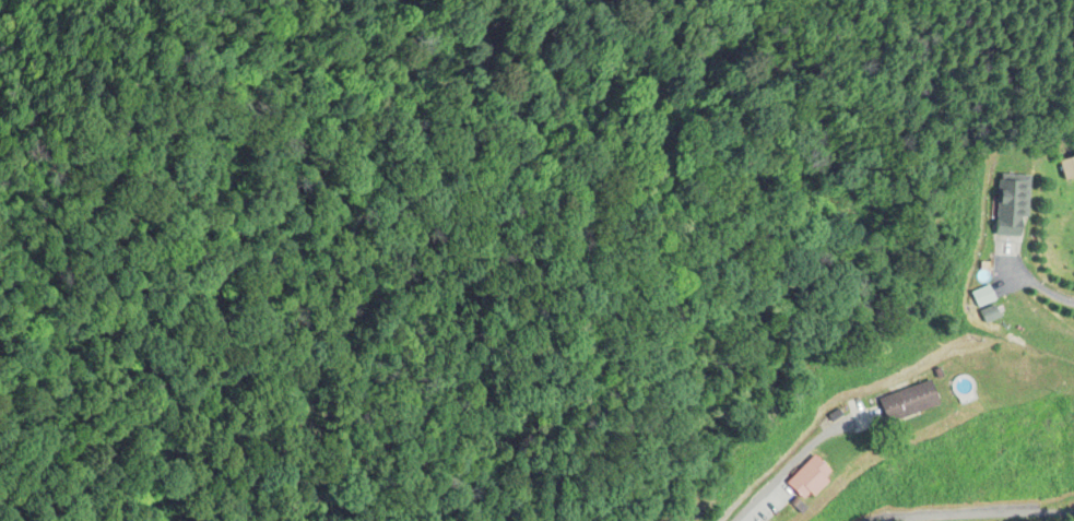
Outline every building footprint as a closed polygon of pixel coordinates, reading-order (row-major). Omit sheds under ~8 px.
[(1060,163),(1073,159),(1073,180),(1064,182),(1060,163)] [(1036,176),(1032,218),(1026,218),(1025,238),(1001,237),(1004,174),(1036,176)] [(884,401),(939,379),(949,405),(895,428),(884,401)] [(789,483),(809,501),(816,494),(818,497),(835,482),(829,476),(836,470),(819,452),(789,483)]
